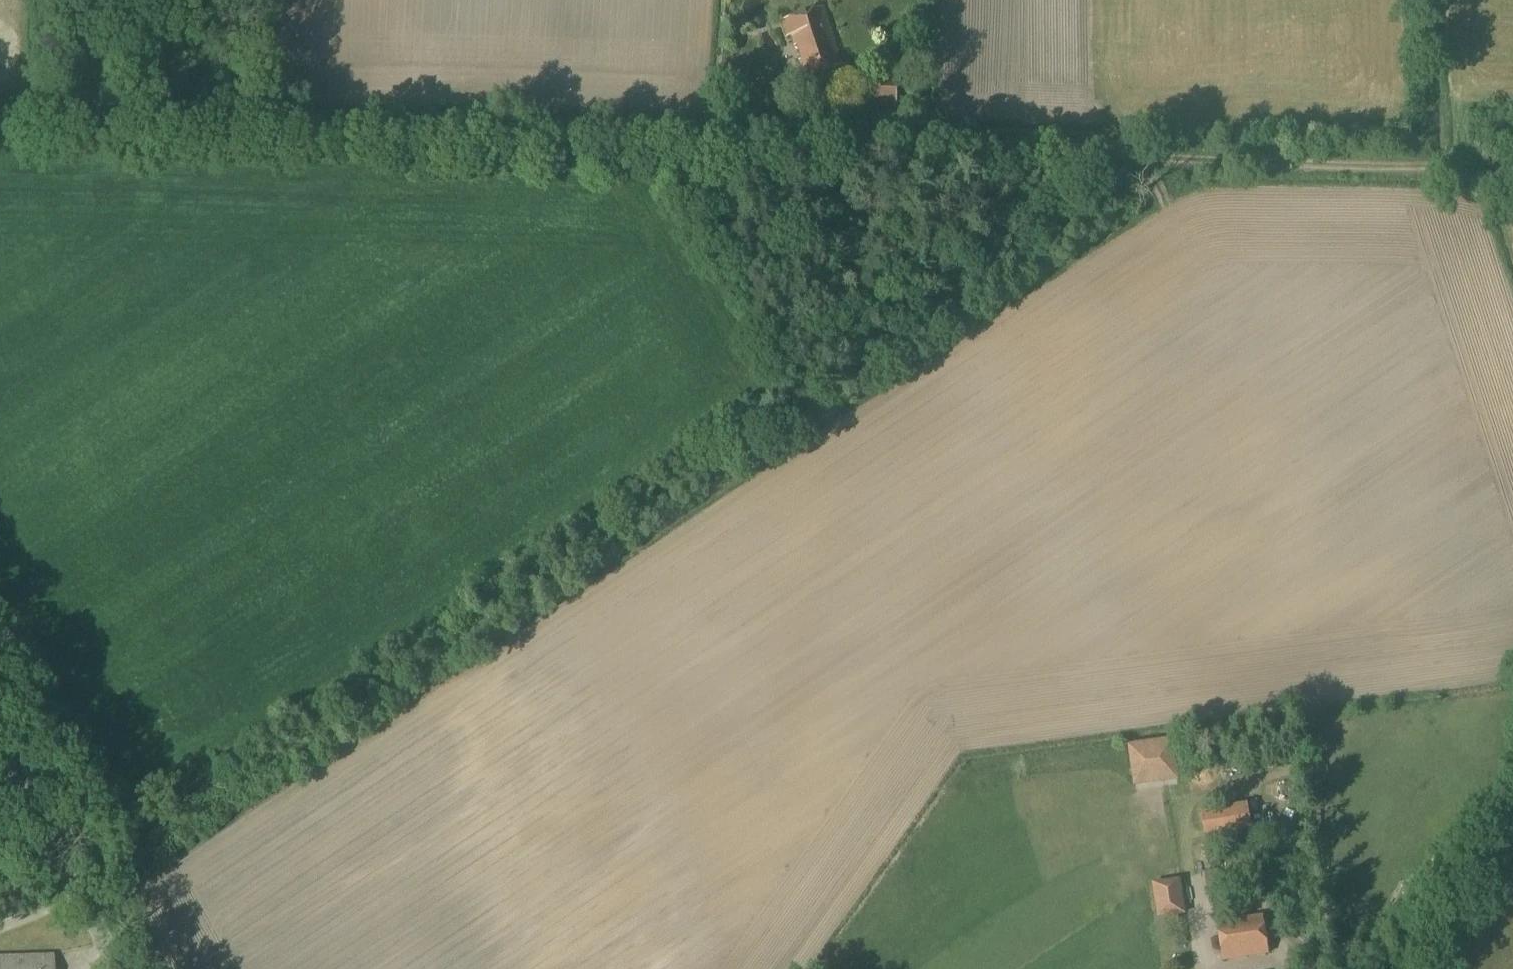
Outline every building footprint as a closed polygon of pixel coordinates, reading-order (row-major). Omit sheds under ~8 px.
[(841,65),(822,9),(781,23),(787,39),(791,37),(805,77),(841,65)] [(896,109),(896,81),(896,76),(869,76),(870,109),(896,109)] [(1179,781),(1173,738),(1127,745),(1133,787),(1179,781)] [(1206,841),(1251,833),(1246,806),(1201,814),(1206,841)] [(1160,917),(1184,914),(1178,878),(1154,881),(1160,917)] [(1222,963),(1269,956),(1263,916),(1216,923),(1222,963)] [(53,954),(0,956),(0,968),(53,968),(53,954)]
